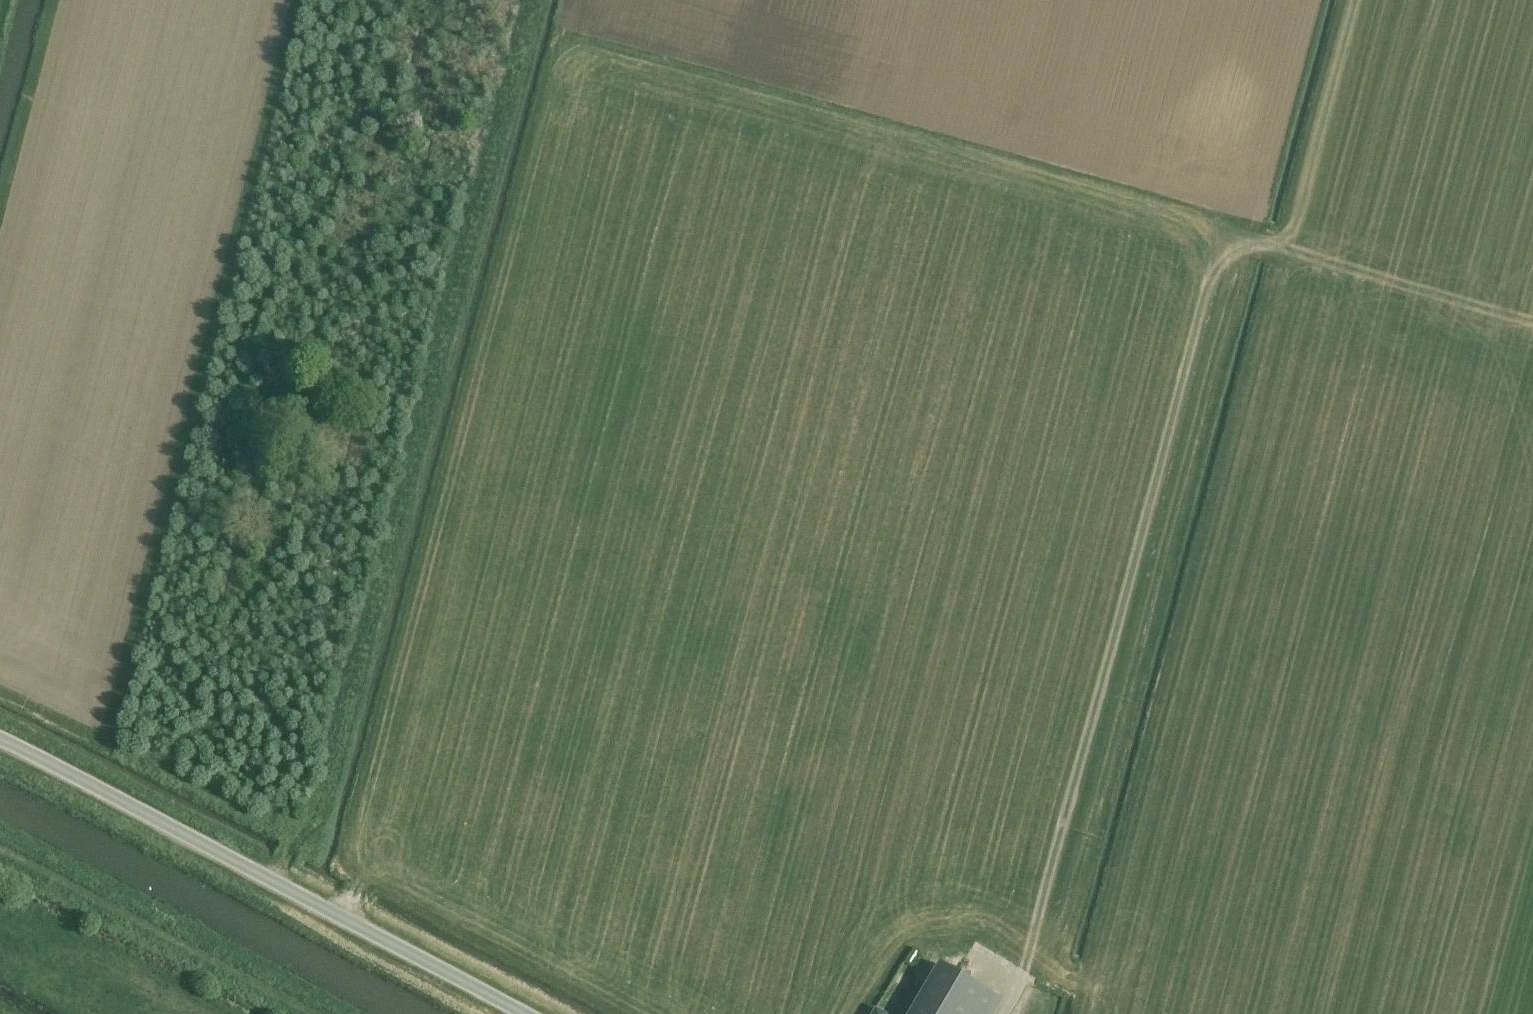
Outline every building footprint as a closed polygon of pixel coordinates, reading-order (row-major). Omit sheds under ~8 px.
[(999,1002),(934,964),(904,1013),(992,1013),(999,1002)]
